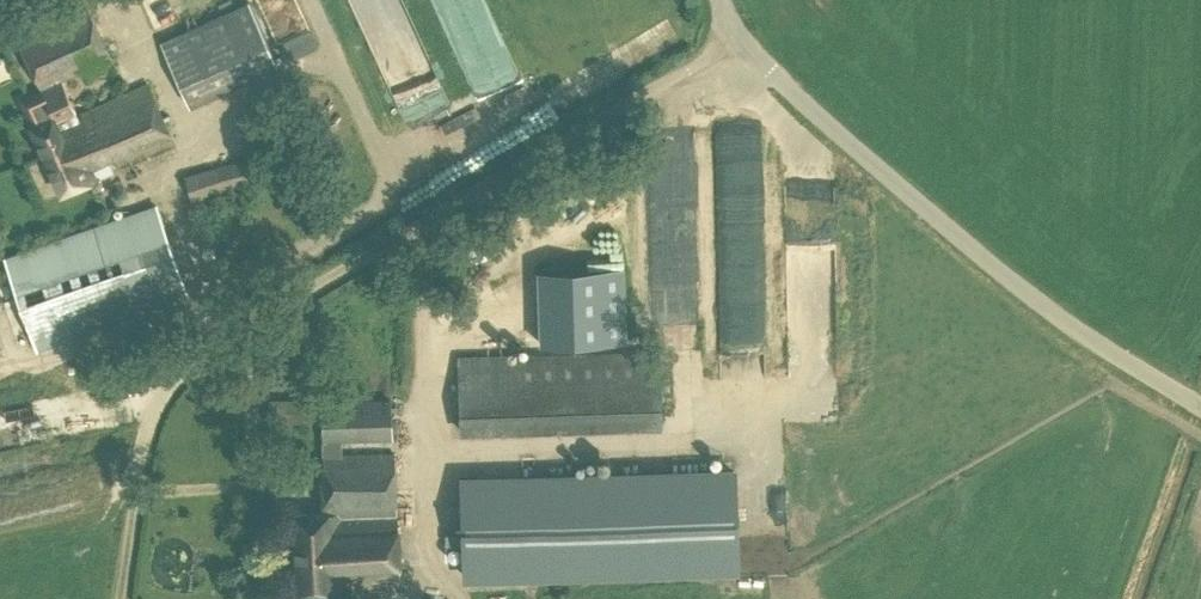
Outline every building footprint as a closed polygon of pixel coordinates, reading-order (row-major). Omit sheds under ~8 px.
[(190,107),(278,67),(248,2),(160,42),(190,107)] [(77,115),(62,80),(110,58),(87,6),(17,37),(40,88),(53,117),(31,127),(61,195),(98,178),(175,145),(148,84),(77,115)] [(289,46),(317,32),(307,12),(279,26),(289,46)] [(195,209),(281,182),(271,150),(185,176),(195,209)] [(37,351),(189,299),(156,204),(4,256),(37,351)] [(678,255),(652,263),(669,319),(695,312),(678,255)] [(459,434),(660,429),(658,350),(457,356),(459,434)] [(273,428),(314,427),(314,397),(272,398),(273,428)] [(342,454),(341,440),(393,439),(391,401),(323,402),(323,440),(324,514),(291,513),(296,594),(340,592),(339,584),(399,581),(394,453),(342,454)] [(737,488),(518,494),(520,580),(740,573),(737,488)]
